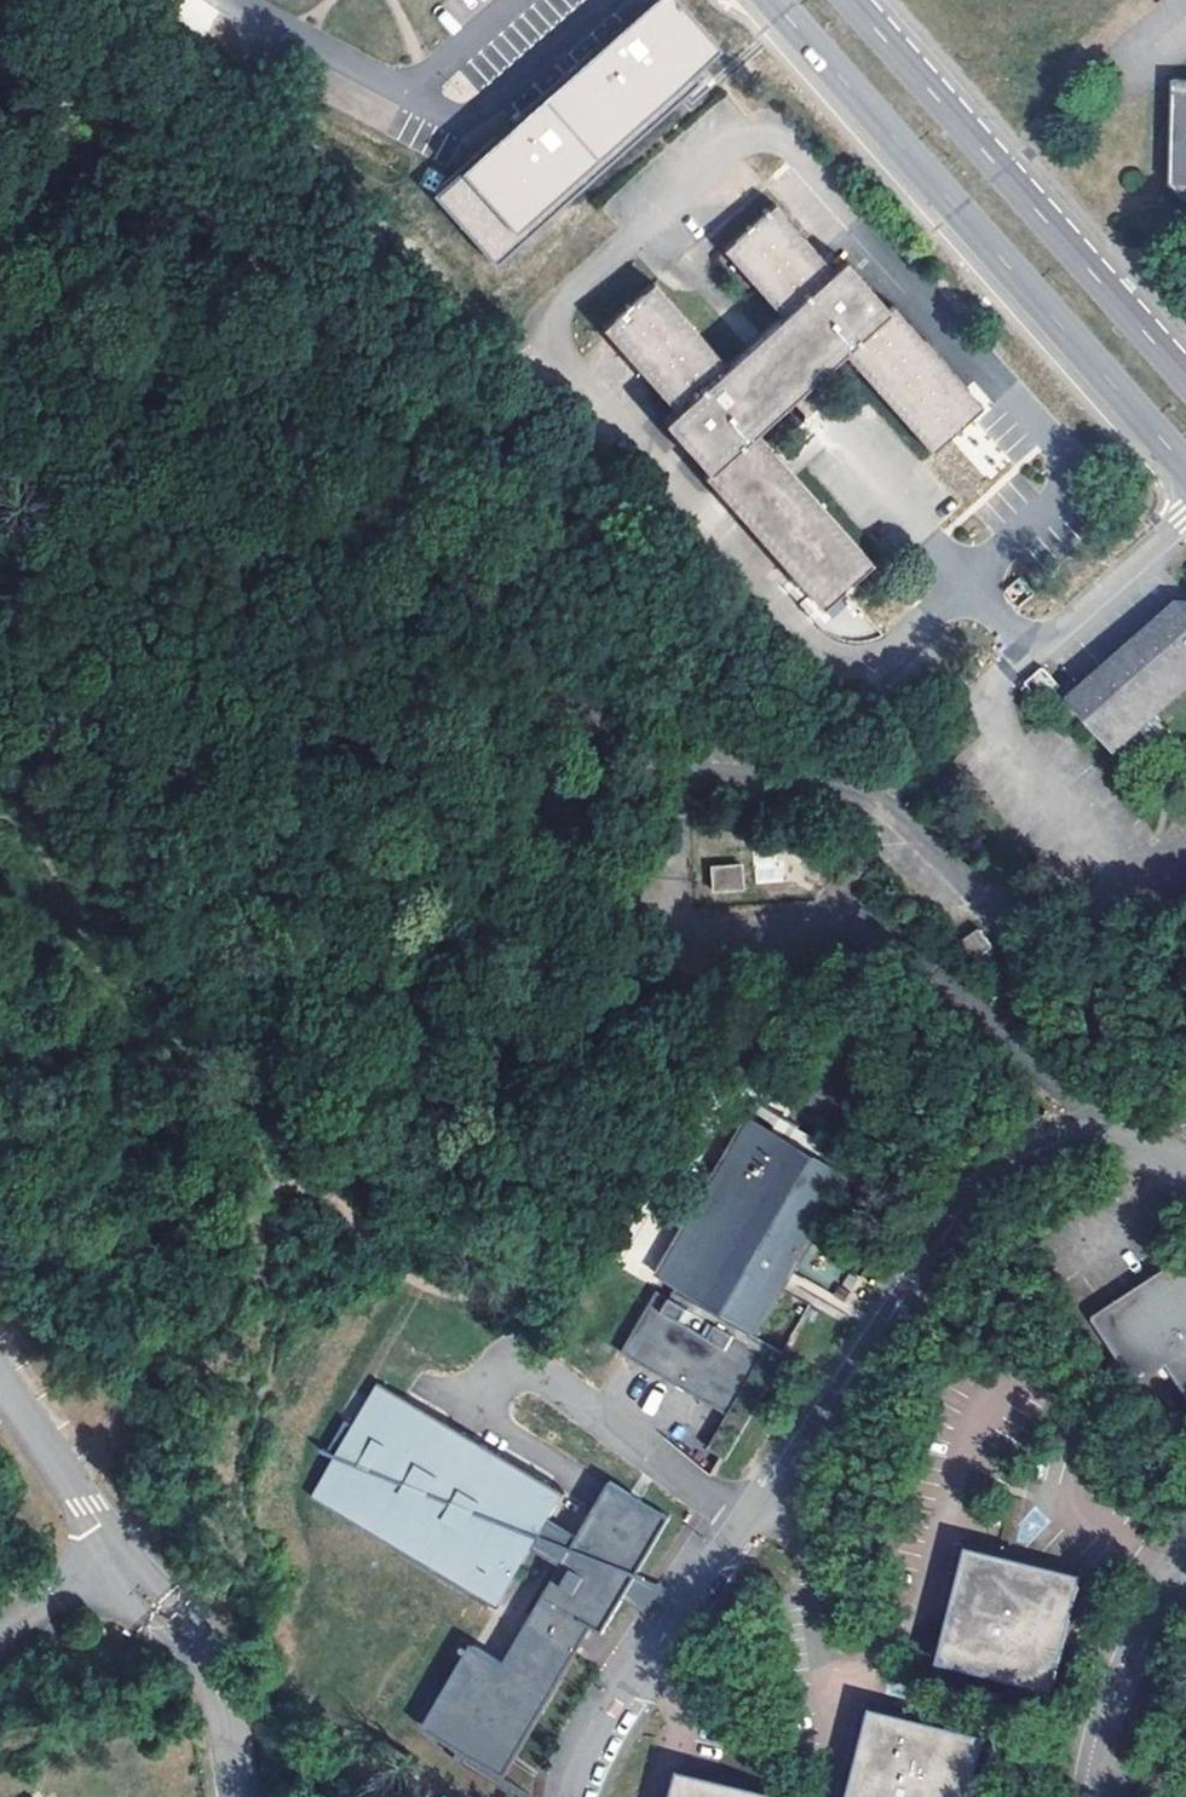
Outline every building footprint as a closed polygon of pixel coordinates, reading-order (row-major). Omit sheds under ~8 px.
[(660,0),(560,0),(389,141),(457,223),(688,34),(660,0)] [(1167,88),(1168,195),(1179,208),(1185,208),(1185,89),(1167,88)] [(922,440),(968,398),(879,298),(872,305),(834,261),(821,273),(765,208),(721,247),(778,311),(713,368),(642,289),(599,328),(636,370),(669,407),(659,416),(696,458),(690,465),(816,605),(859,566),(735,426),(789,377),(831,339),(922,440)] [(1184,611),(1183,619),(1161,619),(1079,690),(1120,738),(1138,761),(1161,743),(1141,719),(1178,686),(1185,695),(1185,611),(1184,611)] [(1037,700),(1056,684),(1037,664),(1019,680),(1037,700)] [(742,863),(709,865),(711,893),(744,890),(742,863)] [(688,1218),(661,1262),(674,1270),(668,1280),(655,1272),(617,1334),(723,1398),(703,1432),(716,1440),(779,1336),(749,1317),(780,1266),(848,1154),(760,1100),(718,1169),(709,1163),(690,1194),(700,1199),(695,1207),(670,1193),(664,1189),(658,1199),(664,1203),(688,1218)] [(1178,1283),(1097,1336),(1145,1409),(1174,1390),(1185,1408),(1185,1296),(1178,1283)] [(471,1643),(421,1726),(505,1775),(594,1626),(604,1632),(633,1583),(672,1517),(610,1480),(578,1536),(547,1518),(564,1490),(378,1381),(353,1424),(342,1417),(324,1452),(334,1455),(310,1496),(496,1606),(531,1546),(561,1564),(503,1662),(471,1643)] [(962,1563),(936,1671),(1045,1698),(1057,1645),(1070,1591),(962,1563)] [(847,1796),(964,1796),(975,1753),(865,1725),(847,1796)]
